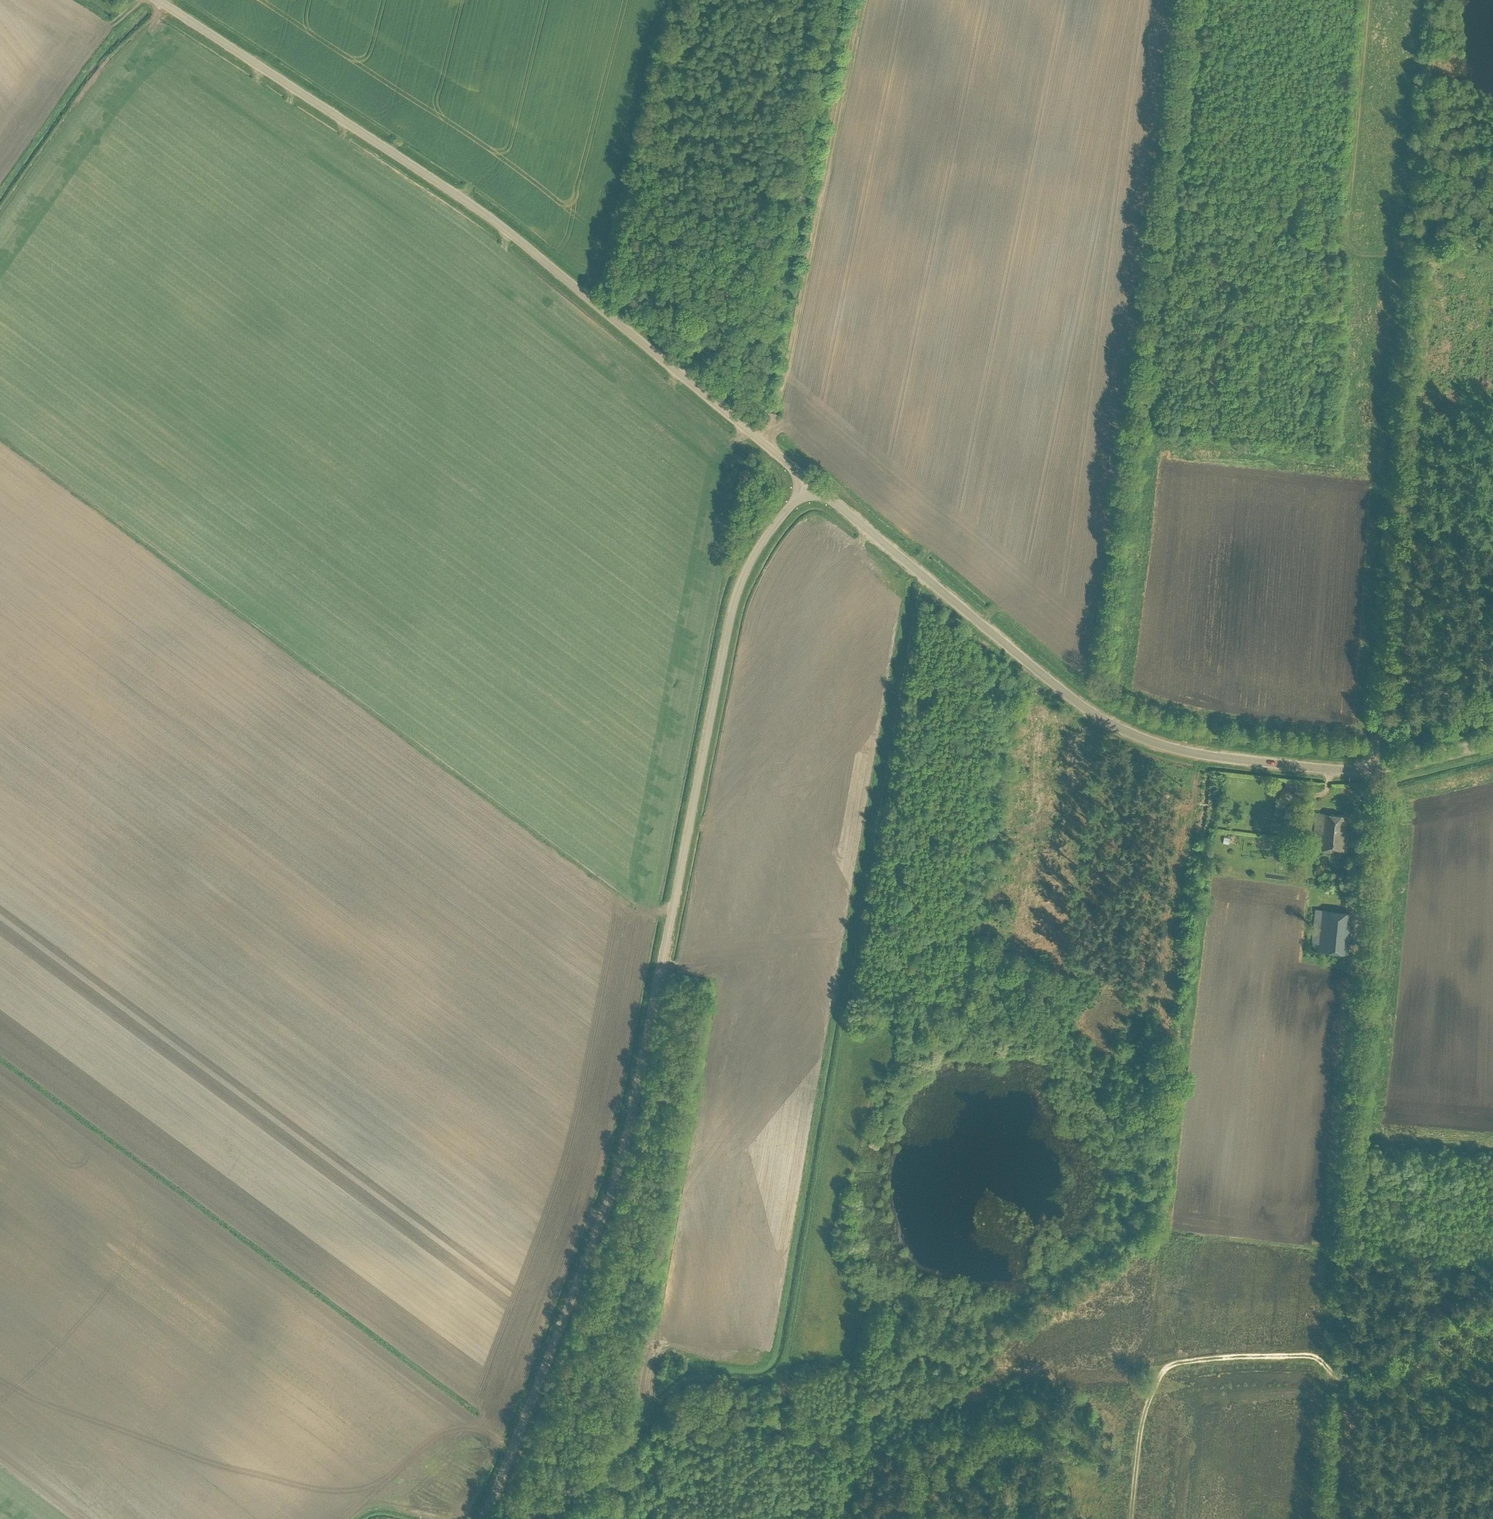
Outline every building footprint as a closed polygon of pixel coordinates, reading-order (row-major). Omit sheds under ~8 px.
[(1279,818),(1290,818),(1291,807),(1280,807),(1279,818)] [(1305,811),(1304,821),(1305,821),(1305,826),(1311,826),(1311,821),(1312,822),(1313,811),(1305,811)] [(1348,815),(1317,812),(1315,831),(1322,832),(1320,848),(1348,851),(1350,830),(1347,829),(1348,815)] [(1315,909),(1312,943),(1319,943),(1319,951),(1348,953),(1352,912),(1315,909)]
